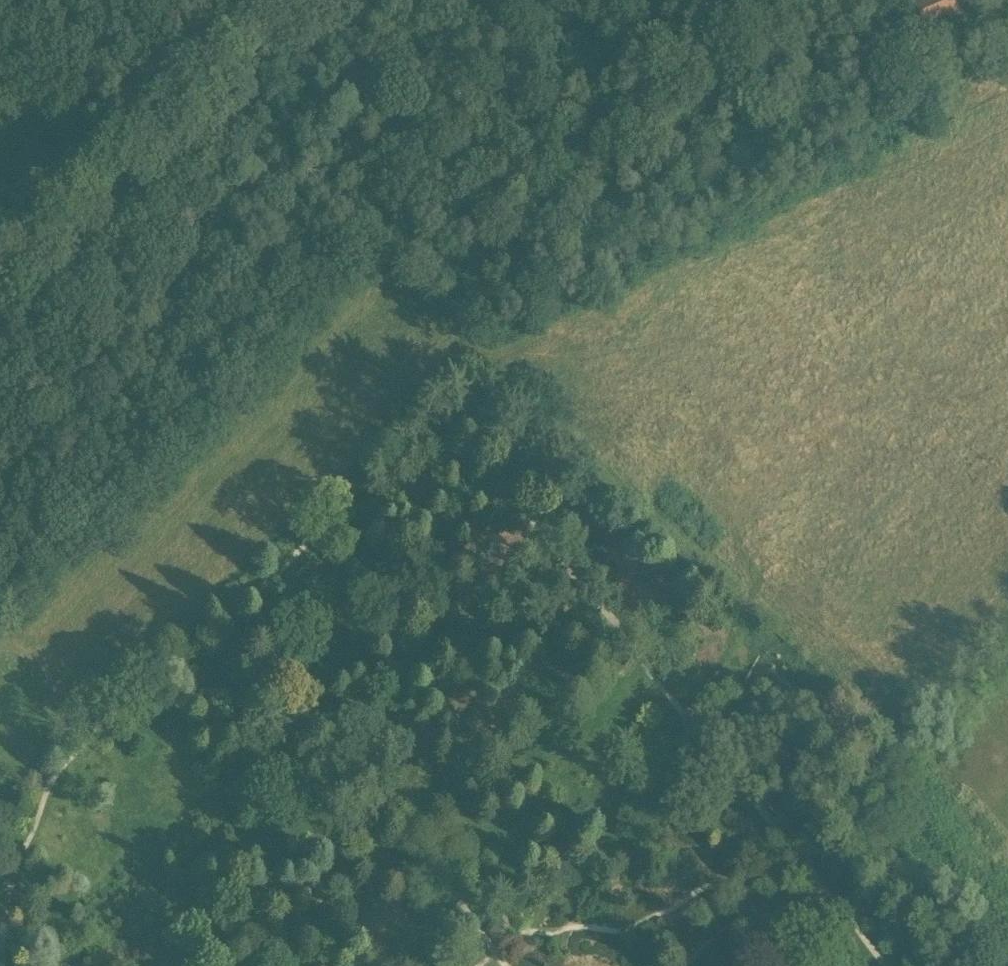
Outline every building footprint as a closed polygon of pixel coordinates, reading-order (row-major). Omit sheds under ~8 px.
[(912,2),(923,27),(928,25),(956,12),(950,0),(915,0),(912,2)] [(9,204),(0,194),(0,212),(9,204)] [(509,942),(509,932),(499,932),(499,942),(509,942)]
